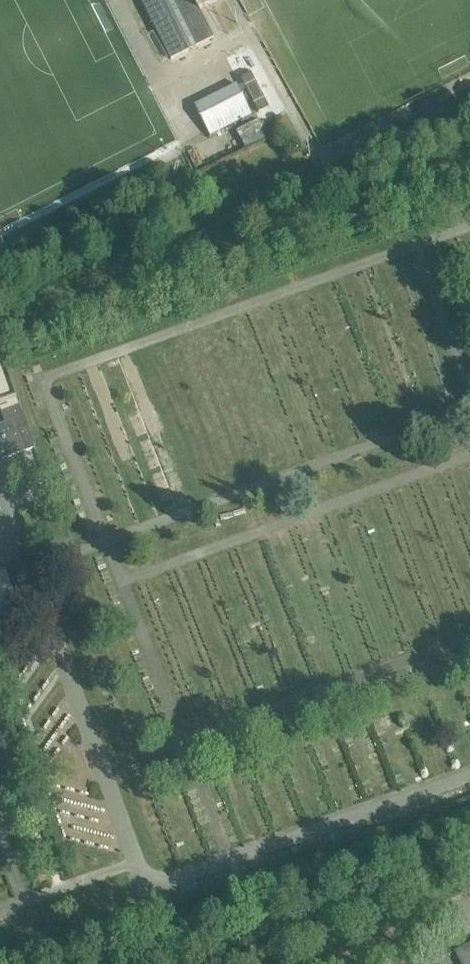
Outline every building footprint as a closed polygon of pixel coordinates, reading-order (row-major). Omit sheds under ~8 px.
[(171,60),(214,38),(200,10),(219,0),(141,0),(171,60)] [(195,107),(206,128),(210,137),(253,115),(238,85),(195,107)] [(242,129),(250,144),(272,132),(264,117),(242,129)] [(1,413),(20,406),(1,353),(0,354),(0,410),(1,413)] [(5,425),(0,427),(0,457),(1,460),(23,452),(24,453),(35,449),(20,406),(1,413),(5,425)] [(0,573),(0,614),(20,608),(10,570),(0,573)] [(465,946),(454,951),(461,963),(469,963),(469,955),(465,946)]
